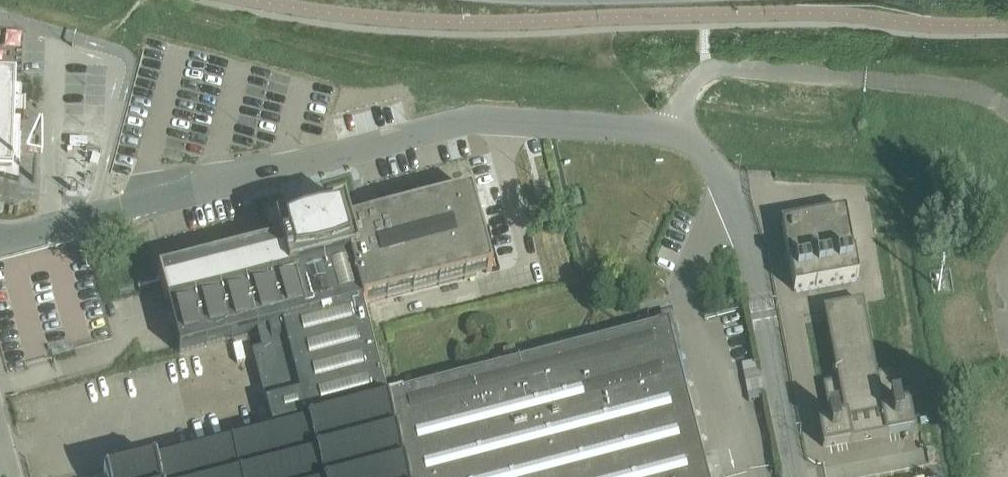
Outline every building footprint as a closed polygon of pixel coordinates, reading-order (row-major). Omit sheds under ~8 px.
[(20,88),(0,82),(0,175),(17,180),(19,118),(24,116),(21,104),(19,104),(20,88)] [(262,349),(252,352),(273,428),(387,397),(363,308),(492,274),(471,194),(350,225),(345,206),(274,224),(279,244),(158,276),(166,307),(167,307),(180,354),(257,333),(262,349)] [(844,211),(780,223),(793,292),(857,280),(844,211)] [(827,420),(817,421),(822,448),(912,431),(907,404),(897,406),(896,401),(894,401),(888,373),(874,375),(861,303),(823,310),(837,382),(823,385),(829,414),(826,414),(827,420)] [(667,325),(534,360),(534,359),(519,363),(520,364),(404,394),(404,393),(387,397),(407,476),(707,476),(667,325)] [(503,352),(504,359),(516,356),(514,349),(503,352)] [(387,397),(273,428),(232,439),(232,437),(229,438),(229,440),(155,460),(155,458),(151,459),(151,461),(107,473),(107,471),(104,472),(106,476),(407,476),(387,397)]
